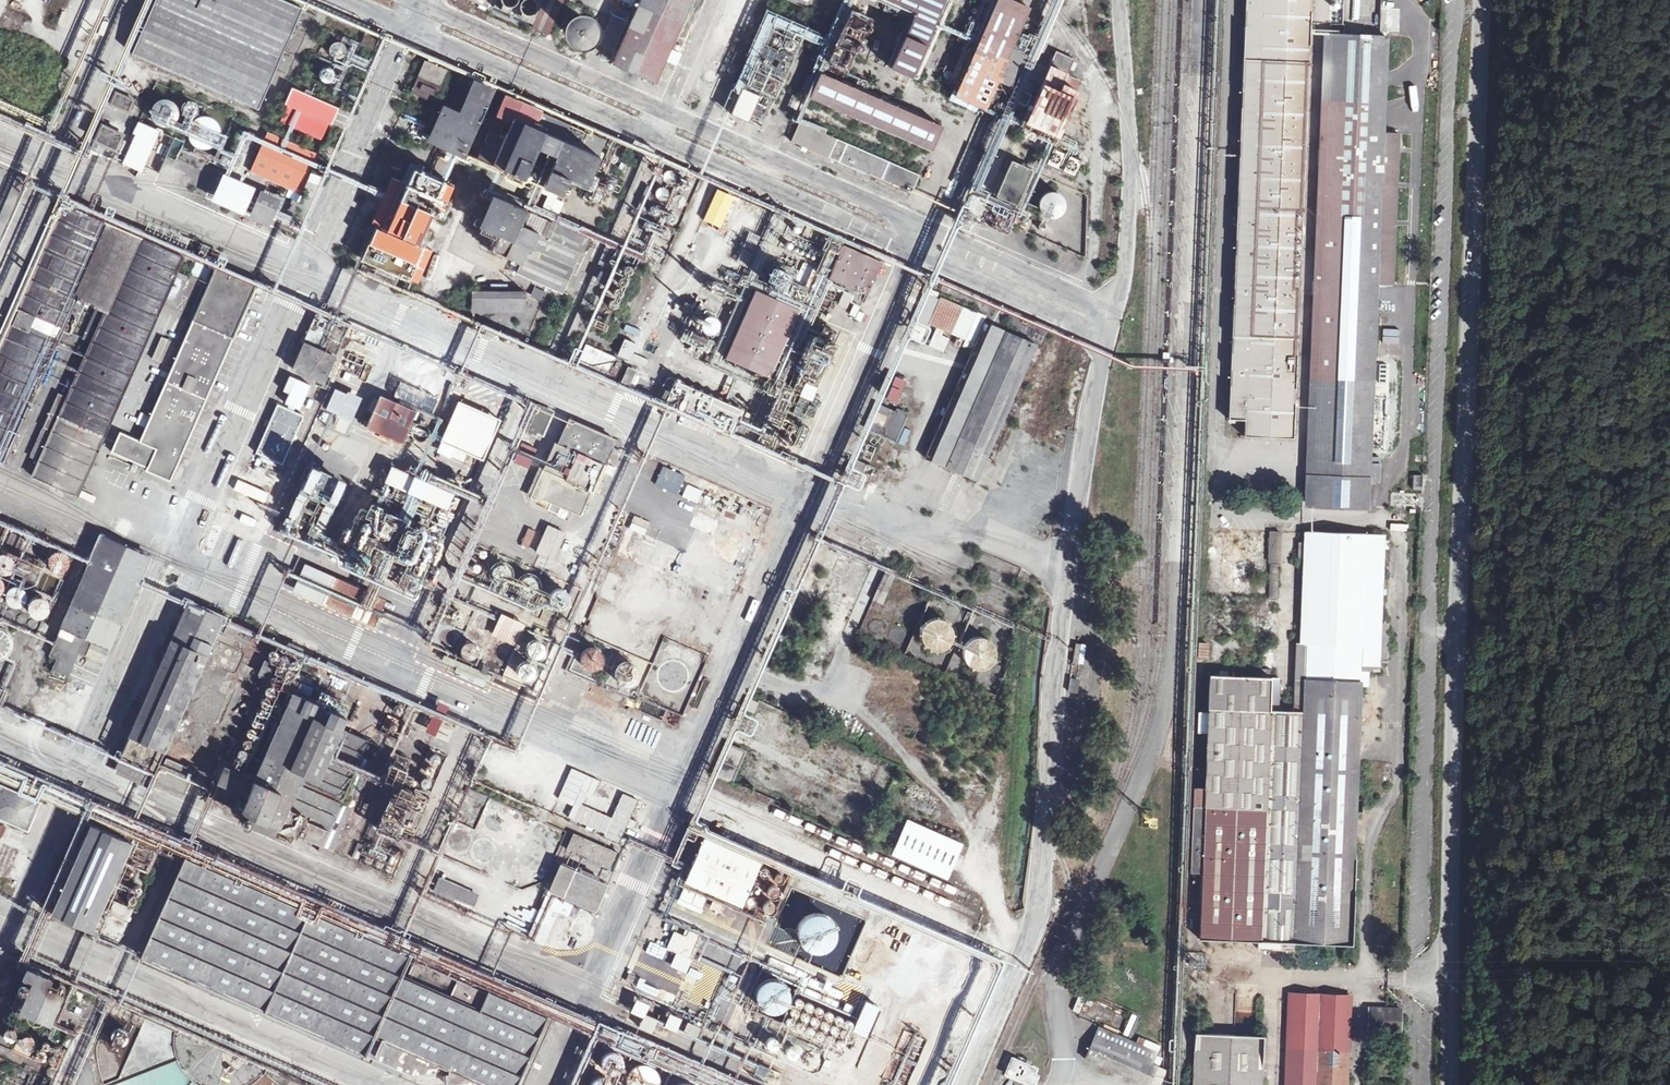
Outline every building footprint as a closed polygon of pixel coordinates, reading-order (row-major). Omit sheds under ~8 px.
[(278,0),(160,0),(134,56),(259,110),(303,11),(278,0)] [(567,0),(459,0),(549,40),(567,0)] [(634,10),(639,0),(611,0),(634,10)] [(614,67),(656,85),(694,0),(643,0),(614,67)] [(810,3),(826,8),(829,0),(811,0),(810,3)] [(827,65),(848,75),(881,2),(915,17),(890,74),(910,84),(948,0),(857,0),(827,65)] [(1225,424),(1241,424),(1241,442),(1291,443),(1310,0),(1244,0),(1225,424)] [(1030,14),(1000,1),(955,102),(985,115),(998,86),(1013,92),(1027,61),(1012,54),(1030,14)] [(628,25),(614,18),(599,52),(614,58),(628,25)] [(573,19),(564,27),(563,39),(570,48),(581,50),(590,46),(595,37),(593,27),(584,19),(573,19)] [(780,20),(735,119),(764,133),(808,33),(780,20)] [(1307,508),(1364,511),(1365,479),(1375,480),(1376,462),(1366,462),(1369,374),(1374,277),(1389,278),(1394,121),(1379,121),(1380,110),(1389,110),(1390,96),(1380,95),(1382,53),(1385,53),(1385,47),(1382,46),(1382,33),(1327,31),(1321,184),(1320,184),(1307,508)] [(361,53),(354,41),(349,43),(346,37),(330,46),(342,68),(357,60),(355,56),(361,53)] [(342,70),(318,57),(308,75),(332,88),(342,70)] [(440,90),(446,76),(426,67),(420,81),(440,90)] [(1066,80),(1050,73),(1026,127),(1056,141),(1073,105),(1058,98),(1066,80)] [(941,134),(820,80),(817,86),(807,81),(800,99),(930,158),(941,134)] [(440,90),(420,81),(413,96),(433,105),(440,90)] [(324,142),(340,106),(294,86),(279,122),(324,142)] [(447,109),(432,143),(465,157),(492,96),(473,88),(461,115),(447,109)] [(135,103),(117,96),(112,108),(129,115),(135,103)] [(153,111),(159,126),(164,123),(187,128),(196,124),(205,125),(207,131),(208,126),(223,129),(218,118),(208,116),(225,108),(190,101),(181,105),(186,115),(184,123),(173,99),(165,97),(154,102),(153,111)] [(513,122),(500,151),(485,145),(478,161),(526,182),(546,137),(556,141),(562,128),(505,103),(499,116),(513,122)] [(123,163),(144,171),(161,129),(139,121),(123,163)] [(920,182),(800,128),(791,146),(911,201),(920,182)] [(123,138),(103,130),(93,153),(116,163),(124,145),(121,143),(123,138)] [(1024,131),(1019,142),(1037,149),(1041,139),(1024,131)] [(319,157),(270,135),(254,171),(303,193),(319,157)] [(561,199),(568,185),(586,192),(607,144),(584,135),(577,150),(563,144),(542,191),(561,199)] [(168,156),(178,159),(183,140),(173,138),(168,156)] [(459,192),(399,165),(371,226),(432,253),(459,192)] [(1030,177),(1010,168),(995,202),(1014,211),(1030,177)] [(256,190),(223,175),(210,202),(244,216),(256,190)] [(1035,203),(1046,223),(1067,210),(1056,191),(1035,203)] [(547,195),(543,207),(560,212),(564,201),(547,195)] [(763,211),(727,195),(698,258),(736,275),(763,211)] [(545,218),(496,197),(481,231),(496,237),(488,254),(522,268),(518,277),(564,297),(589,240),(544,220),(545,218)] [(109,220),(68,202),(0,355),(0,464),(1,464),(62,328),(72,333),(86,303),(74,298),(109,220)] [(257,204),(250,221),(270,229),(277,213),(257,204)] [(74,298),(86,303),(98,308),(106,312),(141,235),(109,220),(74,298)] [(186,254),(141,235),(106,312),(98,308),(85,338),(94,342),(68,399),(59,395),(43,429),(53,434),(40,464),(33,478),(76,498),(164,303),(179,272),(186,254)] [(200,254),(207,256),(210,247),(203,244),(200,254)] [(884,268),(845,251),(830,285),(869,301),(884,268)] [(195,262),(190,275),(206,282),(212,269),(195,262)] [(798,274),(777,266),(773,275),(770,274),(765,287),(788,297),(798,274)] [(169,483),(258,286),(218,268),(140,443),(121,434),(111,454),(146,470),(145,473),(169,483)] [(819,276),(805,270),(796,291),(810,297),(819,276)] [(179,272),(164,303),(177,308),(186,288),(189,276),(179,272)] [(542,302),(548,293),(536,286),(531,295),(542,302)] [(473,290),(473,313),(528,313),(528,291),(473,290)] [(802,315),(756,295),(725,363),(771,384),(802,315)] [(975,320),(939,304),(926,331),(963,347),(975,320)] [(267,320),(276,313),(270,306),(262,313),(267,320)] [(351,326),(319,312),(293,371),(324,384),(351,326)] [(590,319),(584,317),(572,346),(578,348),(590,319)] [(624,333),(638,336),(640,327),(625,325),(624,333)] [(688,328),(684,338),(705,348),(710,337),(688,328)] [(1036,352),(985,329),(925,464),(975,486),(988,457),(1036,352)] [(632,360),(637,342),(624,338),(619,356),(632,360)] [(170,344),(162,340),(152,361),(160,365),(170,344)] [(834,349),(814,341),(806,359),(826,367),(834,349)] [(586,348),(577,369),(628,391),(635,374),(620,368),(622,364),(586,348)] [(635,353),(632,360),(644,366),(648,359),(635,353)] [(888,398),(900,402),(908,379),(896,375),(888,398)] [(313,392),(288,381),(276,407),(281,409),(254,471),(273,479),(313,392)] [(674,385),(664,407),(734,437),(743,415),(674,385)] [(326,410),(353,421),(362,398),(336,387),(326,410)] [(485,458),(502,418),(459,400),(442,441),(485,458)] [(418,420),(382,402),(367,433),(404,450),(418,420)] [(552,414),(538,408),(528,431),(542,437),(552,414)] [(894,417),(876,408),(865,433),(895,447),(907,419),(895,414),(894,417)] [(132,419),(126,420),(124,424),(127,429),(133,428),(135,423),(132,419)] [(614,441),(570,422),(537,495),(582,515),(614,441)] [(53,434),(43,429),(29,459),(40,464),(53,434)] [(456,447),(453,458),(464,461),(467,450),(456,447)] [(531,469),(535,457),(517,450),(513,462),(531,469)] [(771,510),(656,459),(647,479),(639,498),(632,513),(619,544),(614,557),(664,578),(674,554),(643,540),(659,499),(716,524),(703,555),(695,552),(689,567),(697,571),(692,583),(732,599),(771,510)] [(343,500),(352,478),(316,463),(298,505),(306,509),(318,480),(331,485),(328,494),(343,500)] [(337,566),(414,601),(419,590),(432,596),(440,579),(426,573),(457,503),(380,468),(349,538),(336,532),(328,550),(342,555),(337,566)] [(1419,472),(1411,472),(1410,488),(1419,488),(1419,472)] [(639,498),(647,479),(638,474),(629,494),(639,498)] [(240,480),(237,488),(263,501),(267,492),(240,480)] [(619,544),(632,513),(624,510),(611,540),(619,544)] [(531,546),(538,532),(529,527),(522,542),(531,546)] [(562,538),(547,531),(536,554),(552,561),(562,538)] [(1202,805),(1190,804),(1187,871),(1189,871),(1189,879),(1195,879),(1195,871),(1200,871),(1197,934),(1257,938),(1256,946),(1291,947),(1291,939),(1348,942),(1353,798),(1354,787),(1357,682),(1365,682),(1365,670),(1358,670),(1359,643),(1378,643),(1382,535),(1307,532),(1303,642),(1293,642),(1291,710),(1227,707),(1208,707),(1202,805)] [(55,661),(51,670),(68,678),(78,656),(85,642),(106,652),(148,558),(100,536),(46,657),(55,661)] [(59,576),(67,561),(53,553),(49,560),(27,548),(23,555),(59,576)] [(492,558),(481,585),(507,596),(512,586),(519,590),(517,595),(529,600),(536,585),(521,578),(524,572),(492,558)] [(382,604),(303,568),(292,594),(372,630),(382,604)] [(880,580),(890,584),(894,574),(885,570),(880,580)] [(876,590),(885,594),(890,584),(880,580),(876,590)] [(876,590),(871,601),(880,605),(885,594),(876,590)] [(909,641),(912,655),(945,669),(950,658),(954,672),(970,679),(975,669),(963,663),(962,660),(971,638),(983,636),(980,622),(975,620),(973,611),(943,598),(931,601),(926,610),(927,615),(917,640),(909,641)] [(186,605),(118,759),(152,774),(220,620),(186,605)] [(492,635),(517,646),(527,623),(502,612),(492,635)] [(229,624),(224,636),(246,647),(252,634),(229,624)] [(961,656),(982,676),(1004,653),(984,633),(961,656)] [(681,714),(707,655),(662,636),(651,662),(634,655),(630,664),(621,660),(615,675),(610,673),(606,681),(681,714)] [(1073,645),(1069,667),(1079,669),(1083,647),(1073,645)] [(600,665),(599,647),(582,648),(583,666),(600,665)] [(1240,656),(1240,673),(1256,673),(1256,656),(1240,656)] [(267,660),(259,674),(267,679),(275,665),(267,660)] [(589,686),(570,677),(566,687),(586,695),(589,686)] [(1068,680),(1065,694),(1074,696),(1077,681),(1068,680)] [(611,696),(600,691),(596,700),(607,705),(611,696)] [(247,779),(233,811),(318,848),(337,808),(344,793),(367,742),(340,730),(346,718),(287,692),(247,779)] [(1208,707),(1227,707),(1228,698),(1208,697),(1208,707)] [(748,699),(743,709),(753,714),(758,703),(748,699)] [(436,735),(443,720),(433,716),(426,731),(436,735)] [(367,742),(344,793),(355,798),(379,747),(367,742)] [(728,745),(714,776),(732,783),(745,753),(728,745)] [(446,786),(455,760),(445,756),(437,783),(446,786)] [(165,761),(155,783),(182,795),(192,773),(165,761)] [(380,779),(395,786),(396,784),(403,769),(388,762),(380,779)] [(233,811),(247,779),(221,768),(207,799),(233,811)] [(622,840),(638,798),(622,793),(613,816),(586,806),(597,777),(570,768),(559,799),(574,805),(568,820),(622,840)] [(395,786),(375,832),(391,839),(398,824),(413,830),(427,798),(396,784),(395,786)] [(0,787),(0,823),(26,834),(39,805),(0,787)] [(1354,787),(1353,798),(1364,798),(1364,788),(1354,787)] [(464,789),(461,797),(484,807),(488,800),(464,789)] [(337,808),(318,848),(331,853),(349,813),(337,808)] [(906,823),(891,856),(944,880),(959,847),(906,823)] [(128,844),(89,827),(50,914),(88,930),(122,857),(128,844)] [(566,852),(612,869),(619,851),(573,833),(566,852)] [(724,900),(747,908),(764,858),(703,838),(687,887),(715,896),(711,909),(720,912),(724,900)] [(17,850),(3,844),(0,851),(0,872),(7,875),(17,850)] [(128,844),(122,857),(131,861),(128,867),(148,875),(156,857),(128,844)] [(543,1019),(485,994),(477,1013),(396,978),(405,958),(184,861),(140,960),(361,1057),(370,1037),(478,1084),(513,1084),(543,1019)] [(557,868),(526,939),(572,959),(604,888),(557,868)] [(442,876),(468,887),(471,880),(444,869),(442,876)] [(474,905),(479,891),(439,877),(434,892),(474,905)] [(677,905),(703,913),(709,895),(683,887),(677,905)] [(769,948),(841,974),(862,917),(790,890),(769,948)] [(131,913),(111,904),(95,938),(115,948),(131,913)] [(672,966),(686,972),(701,934),(687,929),(685,935),(674,931),(668,948),(677,952),(672,966)] [(52,980),(26,968),(22,978),(30,982),(17,1011),(47,1025),(61,994),(48,988),(52,980)] [(686,973),(691,989),(709,984),(704,968),(686,973)] [(743,1003),(785,1020),(800,985),(757,968),(743,1003)] [(1288,992),(1284,1084),(1344,1084),(1348,995),(1288,992)] [(645,1018),(652,1003),(638,998),(632,1012),(645,1018)] [(866,1000),(854,1031),(869,1037),(881,1006),(866,1000)] [(1398,1007),(1367,1005),(1365,1027),(1397,1029),(1398,1007)] [(79,1019),(61,1010),(56,1021),(69,1027),(66,1032),(72,1034),(79,1019)] [(671,1013),(665,1027),(678,1032),(684,1018),(671,1013)] [(641,1026),(656,1033),(662,1021),(647,1014),(641,1026)] [(689,1021),(685,1031),(698,1037),(703,1027),(689,1021)] [(1193,1032),(1191,1084),(1260,1084),(1262,1034),(1193,1032)] [(1082,1058),(1141,1084),(1163,1084),(1165,1082),(1152,1076),(1156,1066),(1091,1038),(1082,1058)] [(1003,1075),(1026,1084),(1030,1084),(1034,1077),(1029,1075),(1032,1071),(1009,1061),(1003,1075)] [(1081,1061),(1077,1070),(1102,1081),(1106,1073),(1081,1061)] [(754,1077),(764,1082),(771,1068),(761,1063),(754,1077)] [(184,1081),(179,1064),(110,1083),(111,1084),(202,1084),(184,1081)]
